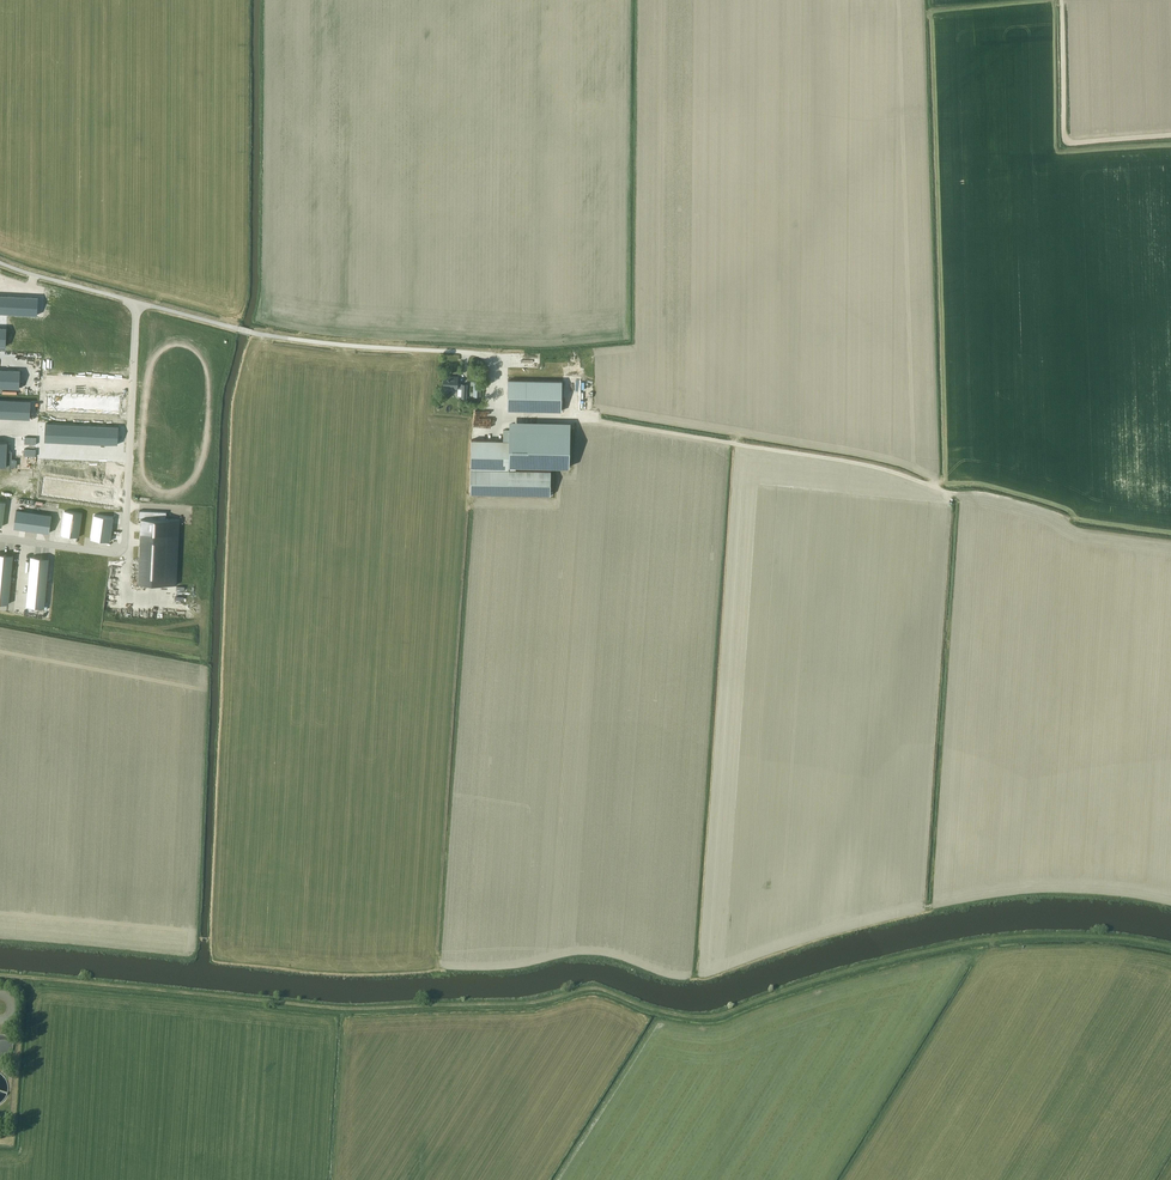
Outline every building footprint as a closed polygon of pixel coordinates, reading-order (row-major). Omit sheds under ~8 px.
[(2,295),(1,313),(37,315),(38,297),(2,295)] [(183,353),(184,342),(154,340),(153,351),(183,353)] [(13,388),(14,370),(0,369),(0,387),(13,388)] [(444,375),(443,387),(458,388),(457,396),(462,396),(461,397),(466,398),(467,388),(467,385),(467,384),(457,383),(458,376),(444,375)] [(561,411),(562,381),(508,379),(507,410),(561,411)] [(58,411),(59,393),(46,393),(45,411),(58,411)] [(82,412),(83,394),(71,394),(70,412),(82,412)] [(118,414),(118,396),(101,395),(100,413),(118,414)] [(30,419),(31,401),(0,399),(0,417),(30,419)] [(482,425),(484,412),(473,411),(472,423),(477,423),(476,427),(479,428),(479,424),(482,425)] [(470,493),(550,494),(551,469),(509,469),(510,464),(570,465),(571,421),(510,420),(510,439),(471,439),(470,493)] [(57,441),(58,423),(46,423),(45,441),(57,441)] [(75,442),(76,424),(64,424),(63,441),(75,442)] [(87,443),(88,425),(76,424),(75,442),(87,443)] [(100,443),(100,425),(88,425),(87,443),(100,443)] [(118,444),(118,426),(100,425),(100,443),(118,444)] [(66,498),(68,481),(43,477),(41,495),(66,498)] [(77,500),(80,482),(68,481),(66,498),(77,500)] [(83,501),(86,483),(80,482),(77,500),(83,501)] [(89,502),(92,484),(86,483),(83,501),(89,502)] [(101,503),(104,486),(92,484),(89,502),(101,503)] [(113,505),(115,487),(104,486),(101,503),(113,505)] [(52,515),(16,510),(14,528),(49,532),(52,515)] [(82,512),(64,510),(61,534),(79,536),(82,512)] [(180,519),(166,519),(167,511),(139,510),(139,517),(141,517),(138,582),(176,584),(180,519)] [(91,538),(110,541),(113,517),(94,514),(91,538)] [(9,603),(13,554),(12,554),(12,555),(7,554),(4,554),(0,554),(0,602),(9,603)] [(30,560),(21,608),(39,611),(48,563),(30,560)]
